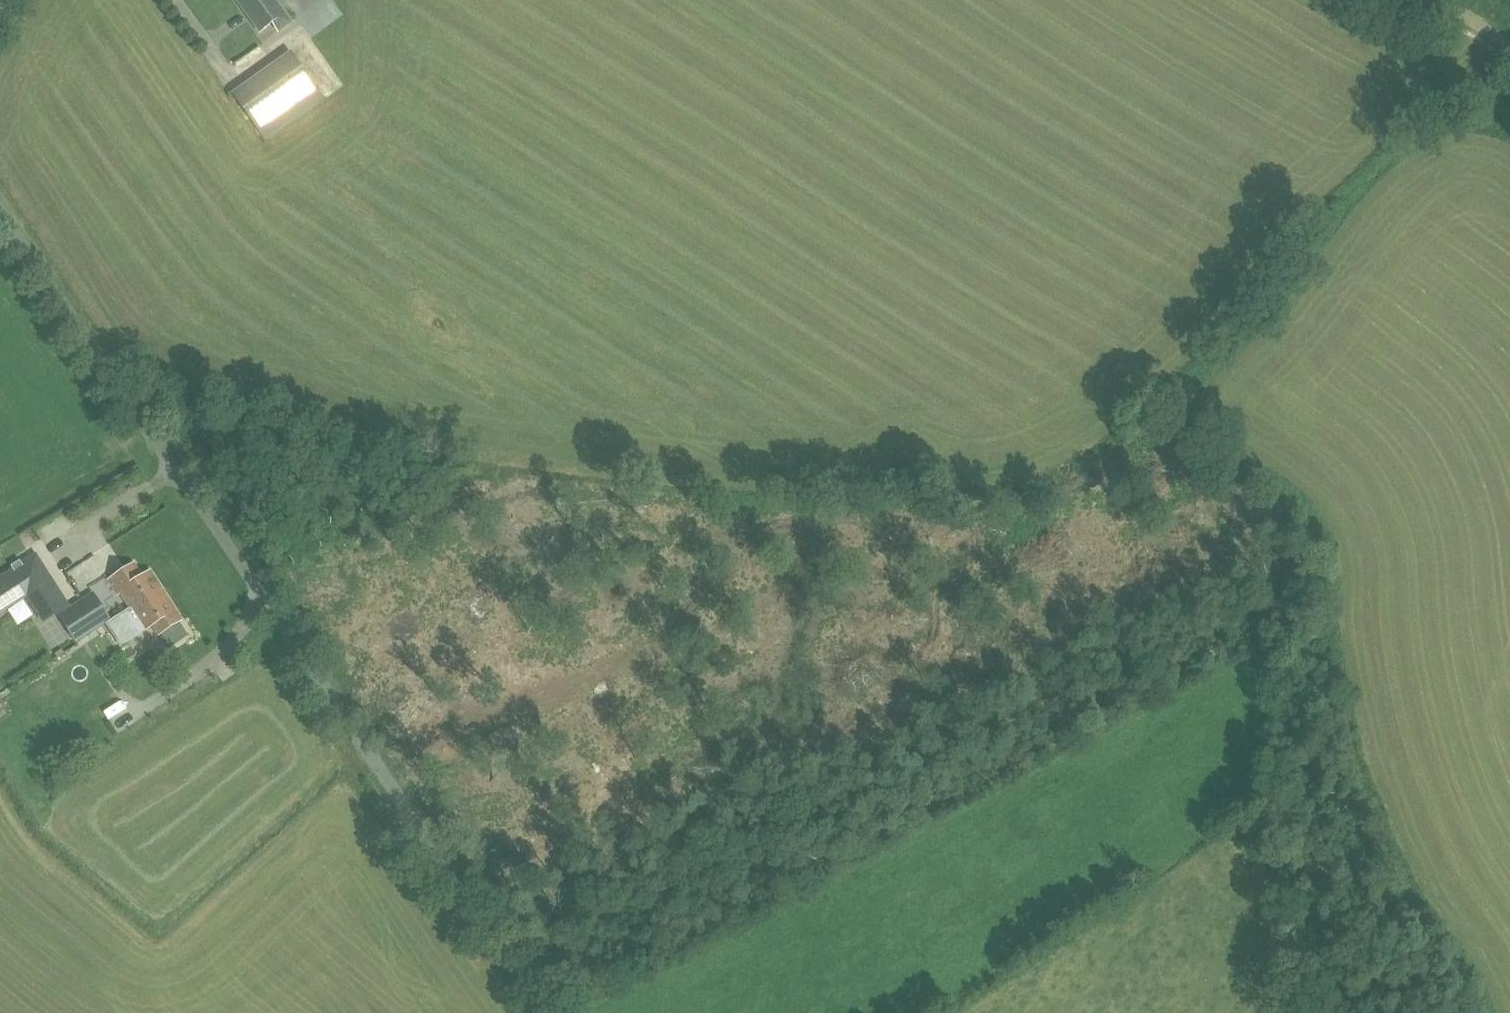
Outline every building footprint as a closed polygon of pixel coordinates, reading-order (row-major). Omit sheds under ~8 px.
[(285,14),(275,0),(238,0),(260,32),(285,14)] [(265,140),(325,98),(291,51),(232,93),(265,140)] [(36,553),(0,577),(0,615),(27,598),(43,623),(70,606),(36,553)] [(132,608),(161,589),(150,572),(142,577),(134,564),(110,580),(119,594),(121,592),(132,608)] [(160,634),(181,620),(180,618),(161,589),(132,608),(146,630),(154,624),(156,628),(160,634)] [(77,641),(110,620),(93,593),(60,615),(77,641)]
